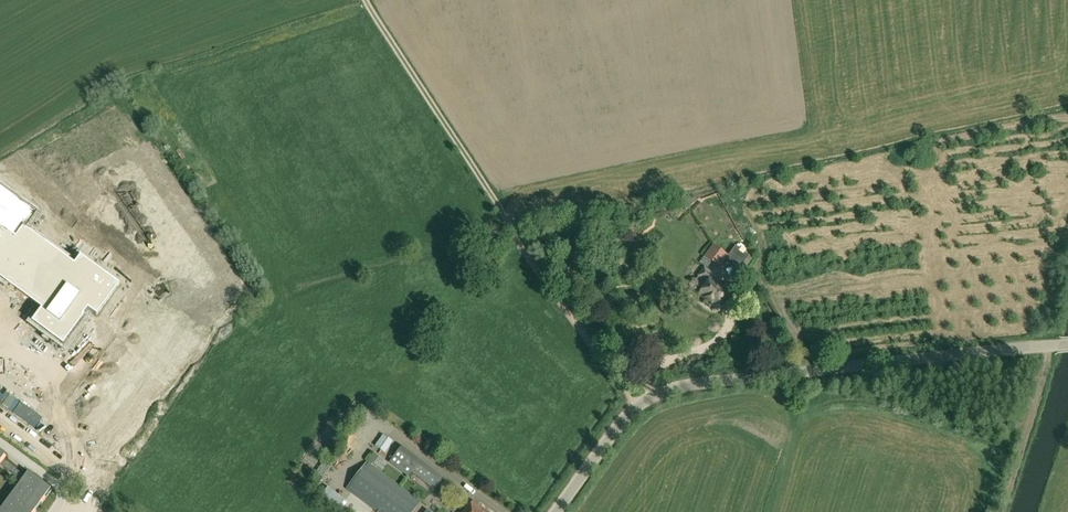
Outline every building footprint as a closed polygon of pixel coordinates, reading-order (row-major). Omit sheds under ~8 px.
[(40,308),(29,321),(60,344),(81,315),(79,314),(84,308),(93,315),(116,283),(76,255),(70,264),(19,228),(31,213),(0,194),(0,279),(40,308)] [(727,259),(733,264),(732,265),(740,270),(741,269),(744,272),(753,259),(736,246),(728,256),(714,246),(713,245),(699,264),(705,268),(710,260),(720,267),(727,259)] [(691,287),(700,294),(699,295),(718,310),(731,293),(719,284),(722,281),(705,268),(697,279),(695,278),(692,278),(690,278),(688,280),(688,282),(688,285),(691,287)] [(338,418),(343,408),(337,406),(333,415),(338,418)] [(393,441),(383,435),(375,446),(385,453),(393,441)] [(403,449),(402,450),(391,464),(409,477),(411,473),(434,489),(442,478),(420,461),(419,463),(403,449)] [(21,480),(0,510),(0,511),(33,511),(51,488),(28,472),(25,476),(2,459),(5,455),(0,451),(0,465),(21,480)] [(347,489),(378,511),(413,511),(421,502),(367,462),(347,489)] [(473,501),(465,511),(487,511),(473,501)]
